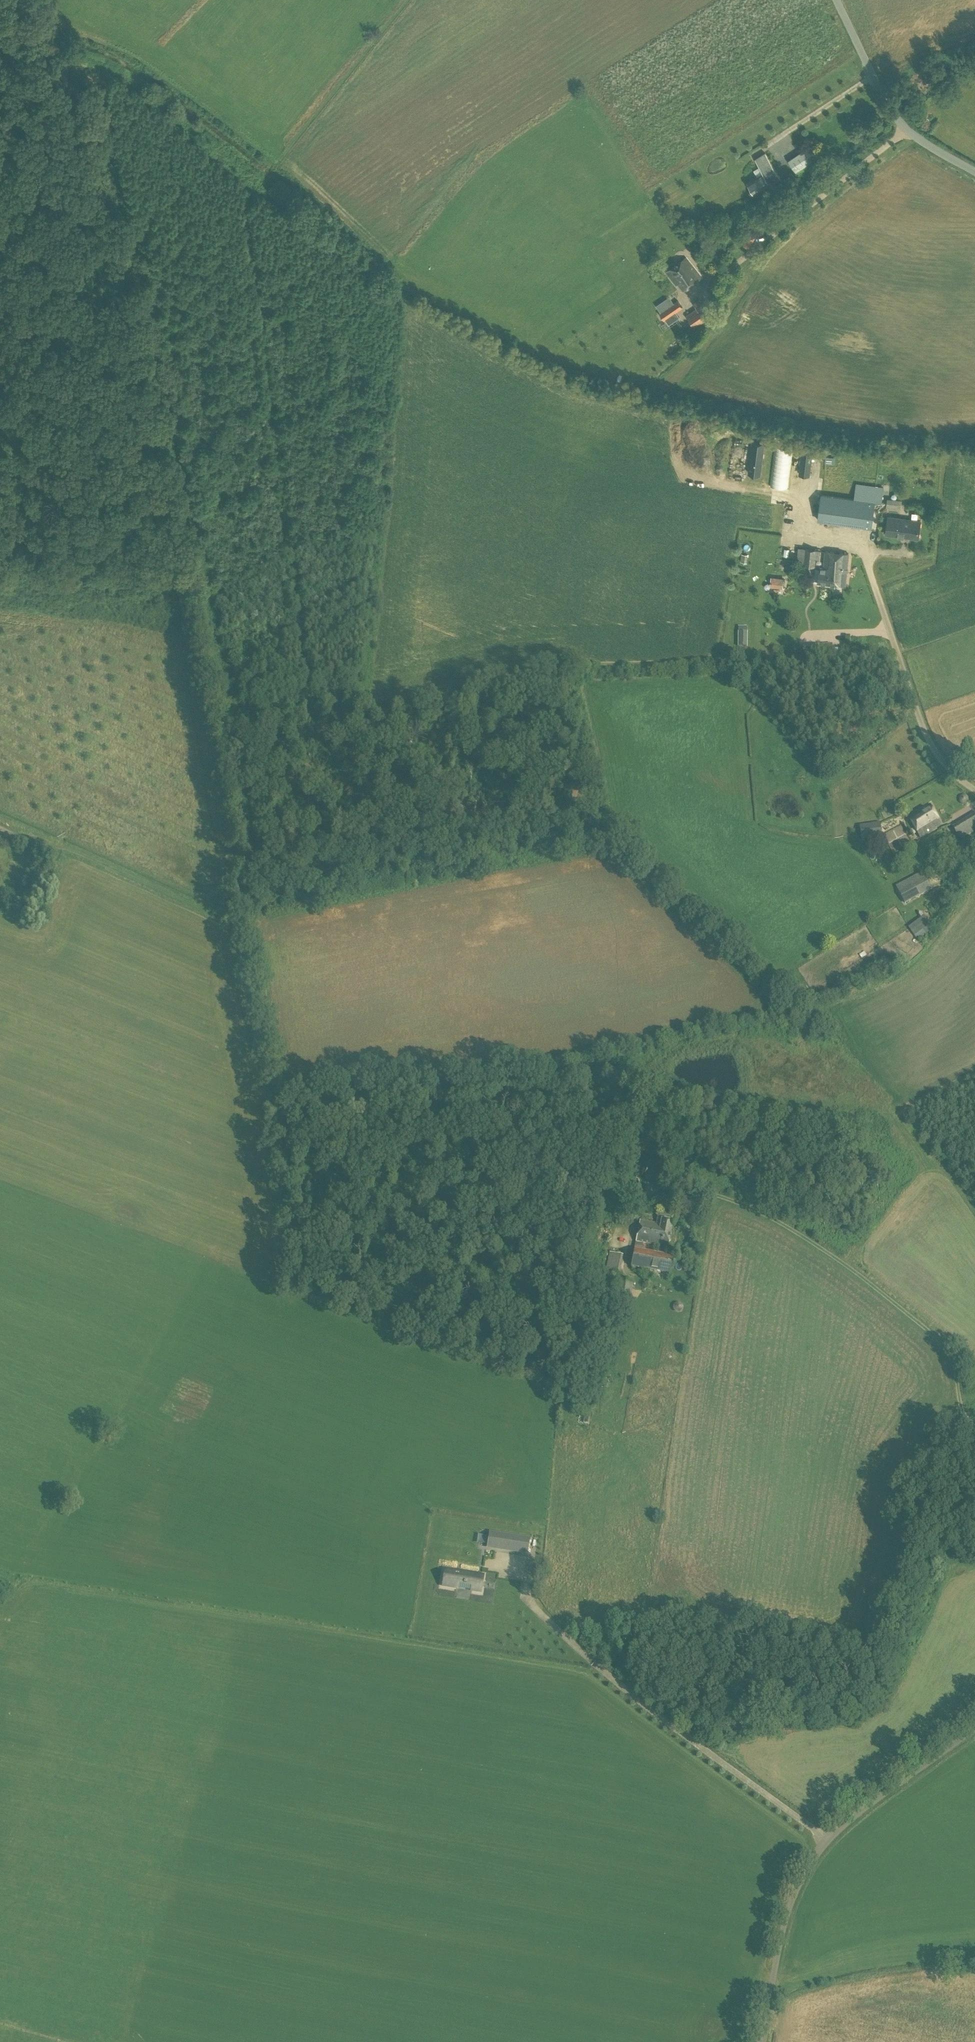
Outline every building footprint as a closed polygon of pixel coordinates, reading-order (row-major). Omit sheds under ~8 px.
[(796,171),(818,156),(811,145),(788,161),(796,171)] [(772,185),(781,179),(766,153),(756,159),(764,173),(748,183),(754,194),(771,184),(772,185)] [(748,248),(756,236),(744,229),(737,240),(748,248)] [(656,233),(660,243),(668,240),(664,230),(656,233)] [(648,244),(657,239),(655,235),(646,240),(648,244)] [(684,291),(701,278),(685,258),(666,272),(677,285),(678,284),(684,291)] [(707,324),(715,318),(700,298),(693,303),(696,308),(686,315),(696,327),(705,321),(707,324)] [(676,312),(683,307),(678,300),(659,313),(664,320),(665,319),(669,324),(680,317),(676,312)] [(674,338),(668,343),(674,349),(679,345),(674,338)] [(821,438),(813,443),(819,454),(828,450),(821,438)] [(760,475),(764,443),(751,441),(748,473),(760,475)] [(810,476),(813,448),(802,447),(798,474),(810,476)] [(882,503),(884,487),(856,483),(854,498),(821,494),(818,521),(871,528),(875,502),(882,503)] [(900,509),(901,500),(887,498),(886,507),(900,509)] [(918,538),(920,521),(889,517),(887,534),(918,538)] [(623,531),(624,541),(634,540),(633,530),(623,531)] [(815,567),(817,550),(805,548),(803,565),(815,567)] [(845,586),(849,554),(826,551),(824,568),(820,567),(818,582),(845,586)] [(774,589),(786,588),(786,581),(774,581),(774,589)] [(804,656),(818,656),(818,646),(804,646),(804,656)] [(921,837),(942,825),(930,805),(909,817),(921,837)] [(974,827),(974,814),(952,827),(958,837),(974,827)] [(860,826),(862,840),(883,837),(881,823),(860,826)] [(905,904),(932,889),(923,872),(896,886),(905,904)] [(918,941),(934,929),(927,920),(911,931),(918,941)] [(682,1222),(684,1215),(676,1213),(675,1220),(682,1222)] [(661,1220),(658,1219),(657,1223),(640,1220),(636,1241),(659,1246),(658,1254),(635,1249),(632,1266),(670,1273),(673,1256),(662,1254),(663,1247),(668,1248),(672,1223),(672,1222),(661,1220)] [(613,1259),(616,1272),(624,1270),(621,1257),(613,1259)] [(509,1552),(509,1550),(512,1534),(489,1531),(488,1538),(496,1539),(494,1549),(509,1552)] [(484,1574),(444,1568),(441,1587),(458,1590),(458,1585),(470,1587),(470,1592),(481,1593),(484,1574)] [(572,1660),(576,1655),(565,1644),(560,1648),(572,1660)]
